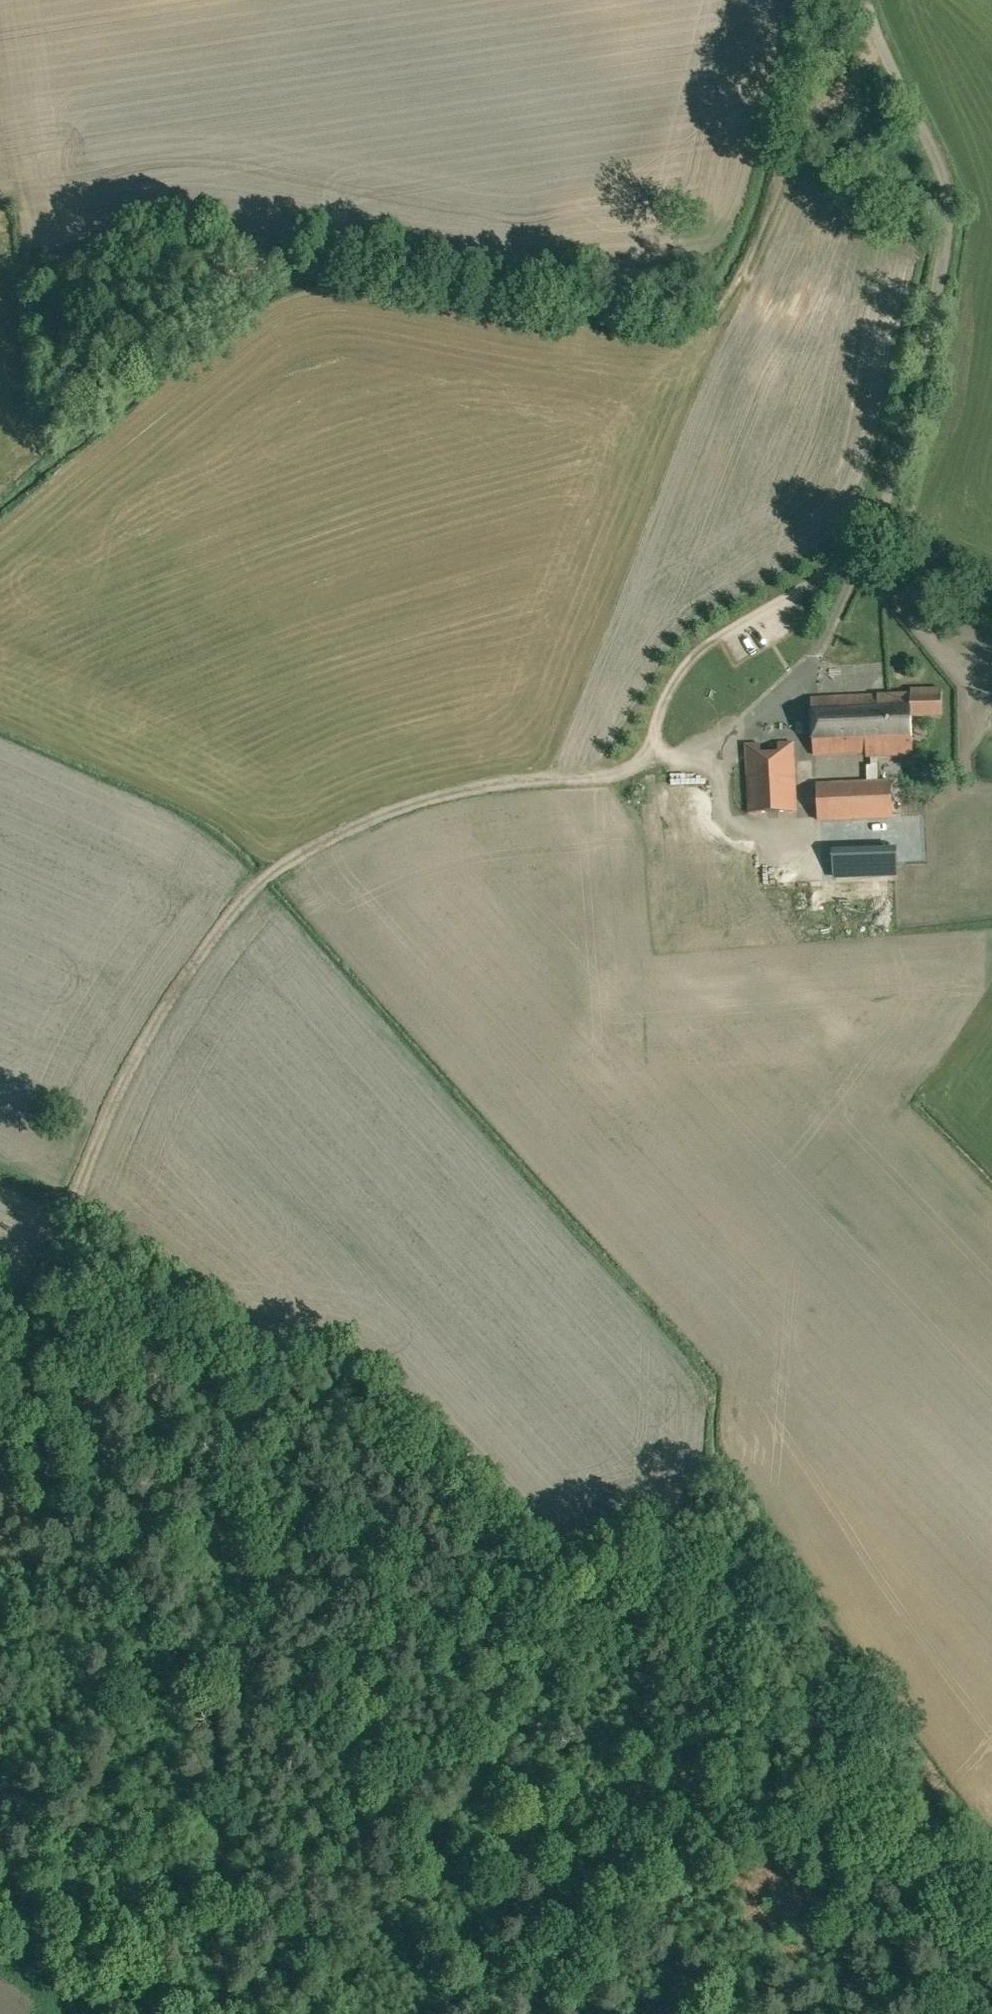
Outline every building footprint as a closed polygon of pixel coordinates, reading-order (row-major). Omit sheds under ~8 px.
[(912,716),(943,715),(942,688),(911,689),(912,693),(811,698),(814,754),(866,751),(866,756),(913,754),(912,716)] [(749,813),(797,811),(793,742),(779,743),(779,755),(761,756),(761,743),(746,744),(749,813)] [(819,820),(893,817),(891,781),(817,785),(819,820)]
